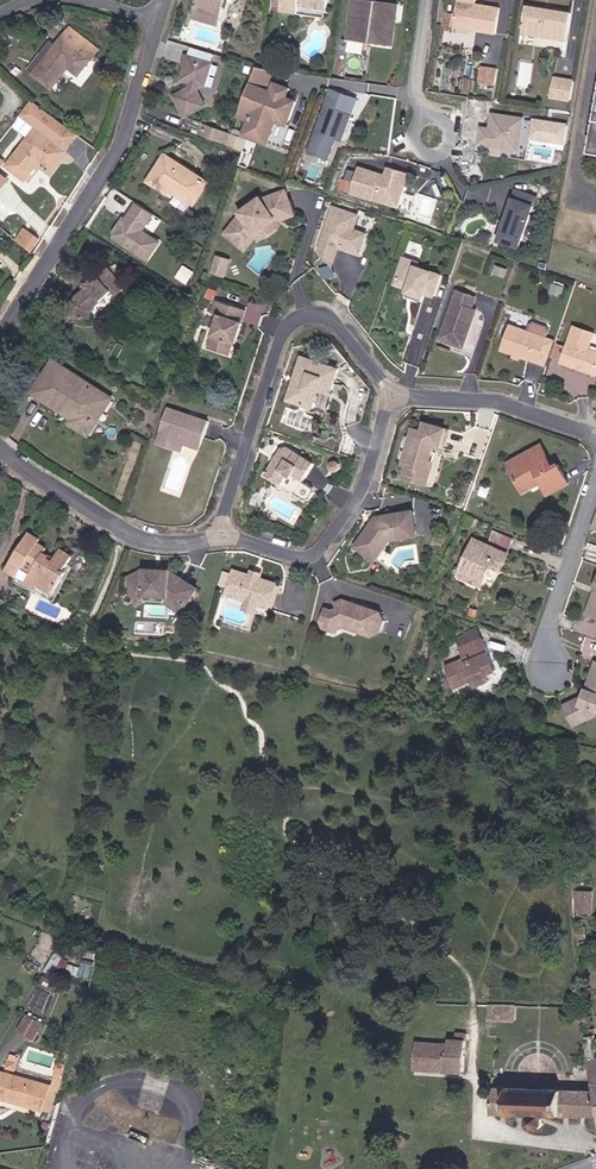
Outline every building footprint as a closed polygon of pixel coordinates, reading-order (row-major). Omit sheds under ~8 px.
[(195,17),(220,25),(226,5),(218,3),(218,0),(200,0),(195,17)] [(281,11),(298,14),(300,6),(326,10),(327,0),(283,0),(281,11)] [(375,1),(368,0),(351,0),(347,36),(370,39),(369,43),(392,46),(396,8),(374,5),(375,1)] [(453,27),(495,34),(499,7),(476,3),(476,0),(457,0),(453,27)] [(570,14),(526,7),(522,34),(565,41),(570,14)] [(76,47),(83,39),(70,29),(64,37),(76,47)] [(58,44),(34,75),(52,89),(68,69),(78,76),(97,51),(83,39),(76,47),(64,37),(58,44)] [(28,71),(34,75),(58,44),(52,40),(28,71)] [(176,96),(187,117),(208,106),(201,91),(202,85),(208,87),(215,62),(188,54),(185,64),(188,65),(184,80),(193,82),(192,88),(176,96)] [(267,89),(274,68),(257,65),(250,83),(267,89)] [(499,82),(501,66),(482,65),(481,81),(499,82)] [(573,80),(553,77),(550,96),(570,100),(573,80)] [(288,123),(297,100),(287,96),(290,88),(276,83),(273,91),(267,89),(250,83),(242,108),(255,112),(252,121),(250,127),(272,134),(277,119),(287,122),(288,123)] [(54,145),(68,128),(31,101),(18,117),(34,130),(7,165),(25,181),(41,161),(51,168),(63,152),(54,145)] [(355,107),(340,101),(337,110),(352,115),(355,107)] [(343,141),(352,115),(337,110),(326,106),(309,152),(329,159),(335,144),(334,141),(335,138),(343,141)] [(255,112),(242,108),(239,116),(252,121),(255,112)] [(521,150),(525,119),(493,116),(492,131),(482,130),(481,146),(521,150)] [(533,116),(530,135),(566,141),(569,123),(533,116)] [(272,134),(250,127),(247,135),(279,145),(287,122),(277,119),(272,134)] [(225,133),(210,127),(206,138),(220,143),(225,133)] [(15,179),(1,169),(8,159),(0,153),(0,194),(2,195),(15,179)] [(165,157),(149,181),(168,194),(170,189),(193,204),(207,183),(165,157)] [(412,175),(390,167),(387,176),(360,166),(352,192),(374,200),(375,196),(390,201),(399,196),(404,183),(408,184),(412,175)] [(390,201),(375,196),(374,200),(400,209),(408,184),(404,183),(399,196),(390,201)] [(296,211),(289,190),(266,199),(265,197),(261,199),(256,199),(247,204),(248,207),(244,211),(226,232),(243,247),(257,231),(260,233),(278,219),(277,217),(296,211)] [(539,200),(519,193),(501,243),(521,250),(539,200)] [(138,199),(113,235),(151,261),(165,239),(148,228),(158,212),(138,199)] [(358,216),(335,207),(320,251),(332,265),(338,246),(359,253),(365,234),(354,230),(358,216)] [(30,251),(38,241),(26,230),(17,240),(30,251)] [(219,252),(212,270),(228,276),(235,258),(219,252)] [(410,289),(409,292),(415,294),(413,298),(423,302),(427,293),(436,297),(443,276),(419,267),(420,263),(406,258),(396,284),(410,289)] [(85,289),(75,297),(73,314),(91,317),(93,307),(114,289),(117,292),(127,284),(109,263),(99,270),(101,273),(90,283),(91,285),(88,290),(85,289)] [(564,289),(553,286),(550,294),(561,298),(564,289)] [(476,300),(457,293),(439,341),(464,350),(477,313),(472,311),(476,300)] [(186,301),(178,295),(174,301),(183,307),(186,301)] [(235,341),(239,343),(244,325),(242,325),(246,313),(216,304),(212,319),(219,321),(209,351),(229,358),(233,346),(235,341)] [(575,327),(563,365),(579,370),(582,369),(584,369),(585,370),(586,373),(595,376),(595,353),(589,351),(595,334),(575,327)] [(547,341),(511,328),(502,351),(539,365),(547,341)] [(555,344),(547,341),(539,365),(547,368),(555,344)] [(319,392),(331,396),(338,372),(302,360),(297,378),(299,381),(298,385),(293,386),(288,402),(313,410),(319,392)] [(97,407),(103,411),(110,399),(53,362),(40,384),(78,409),(72,418),(70,422),(83,431),(97,407)] [(78,409),(40,384),(33,394),(72,418),(78,409)] [(333,397),(331,396),(319,392),(313,410),(328,416),(333,397)] [(89,434),(103,411),(97,407),(83,431),(89,434)] [(187,437),(202,443),(209,422),(197,418),(196,418),(192,419),(188,418),(188,415),(168,408),(156,443),(176,451),(180,439),(187,437)] [(404,479),(428,485),(437,453),(429,451),(430,445),(440,448),(445,429),(425,423),(422,432),(412,429),(402,466),(407,467),(404,479)] [(450,430),(445,429),(440,448),(445,449),(450,430)] [(199,450),(202,443),(187,437),(180,439),(176,451),(180,452),(183,444),(199,450)] [(543,458),(546,456),(540,445),(507,463),(519,486),(538,476),(542,483),(549,495),(568,484),(557,464),(552,467),(549,469),(543,458)] [(283,449),(267,476),(282,486),(284,488),(306,502),(310,501),(316,492),(315,488),(305,482),(316,464),(290,448),(283,449)] [(552,467),(546,456),(543,458),(549,469),(552,467)] [(538,476),(519,486),(523,493),(542,483),(538,476)] [(374,526),(371,523),(354,545),(362,552),(370,542),(378,548),(388,535),(408,532),(408,536),(415,535),(412,511),(376,517),(377,521),(374,526)] [(63,570),(66,566),(72,556),(61,548),(54,560),(49,557),(50,555),(45,552),(47,547),(38,542),(40,539),(29,532),(6,570),(17,577),(18,576),(38,588),(40,583),(53,591),(65,571),(63,570)] [(378,548),(370,558),(373,560),(390,539),(408,536),(408,532),(388,535),(378,548)] [(474,540),(460,572),(481,582),(488,567),(498,571),(506,554),(474,540)] [(370,542),(362,552),(370,558),(378,548),(370,542)] [(70,570),(66,566),(63,570),(65,571),(53,591),(40,583),(38,588),(18,576),(17,577),(15,580),(54,601),(70,570)] [(251,570),(249,576),(251,578),(256,580),(258,578),(259,573),(251,570)] [(251,578),(249,576),(232,571),(226,595),(246,600),(258,603),(269,607),(276,583),(258,578),(256,580),(251,578)] [(175,597),(185,604),(194,590),(167,572),(143,572),(125,582),(136,601),(146,596),(175,597)] [(481,582),(460,572),(458,577),(480,586),(481,582)] [(590,615),(595,597),(595,589),(594,588),(586,614),(590,615)] [(180,612),(185,604),(175,597),(146,596),(136,601),(139,605),(147,601),(167,603),(180,612)] [(380,610),(371,607),(342,598),(323,607),(318,625),(335,633),(343,627),(370,636),(381,633),(385,619),(380,610)] [(258,603),(246,600),(244,608),(256,611),(258,603)] [(463,659),(445,666),(454,688),(472,680),(475,686),(488,681),(486,674),(495,670),(481,637),(458,647),(463,659)] [(595,662),(585,688),(589,689),(587,696),(583,694),(583,695),(564,705),(575,726),(595,716),(595,663),(595,662)] [(573,895),(574,910),(582,910),(582,895),(573,895)] [(575,922),(577,948),(582,948),(582,943),(584,942),(584,930),(582,930),(581,922),(575,922)] [(62,956),(55,952),(44,972),(52,977),(62,956)] [(518,1006),(487,1005),(487,1018),(517,1020),(518,1006)] [(44,1024),(27,1016),(19,1031),(36,1039),(44,1024)] [(581,1020),(581,1031),(595,1030),(595,1017),(581,1020)] [(581,1031),(583,1065),(590,1093),(593,1109),(595,1108),(595,1030),(581,1031)] [(441,1041),(441,1034),(428,1033),(428,1041),(441,1041)] [(447,1040),(447,1045),(414,1043),(412,1071),(462,1074),(464,1041),(447,1040)] [(11,1051),(7,1067),(17,1070),(21,1054),(11,1051)] [(57,1091),(59,1092),(63,1076),(56,1075),(53,1087),(1,1072),(0,1075),(0,1097),(42,1109),(43,1107),(48,1089),(57,1091)] [(52,1110),(57,1091),(48,1089),(43,1107),(52,1110)] [(548,1118),(595,1119),(593,1109),(590,1093),(497,1091),(495,1116),(532,1117),(529,1121),(529,1127),(534,1133),(542,1133),(544,1132),(547,1128),(548,1118)]
